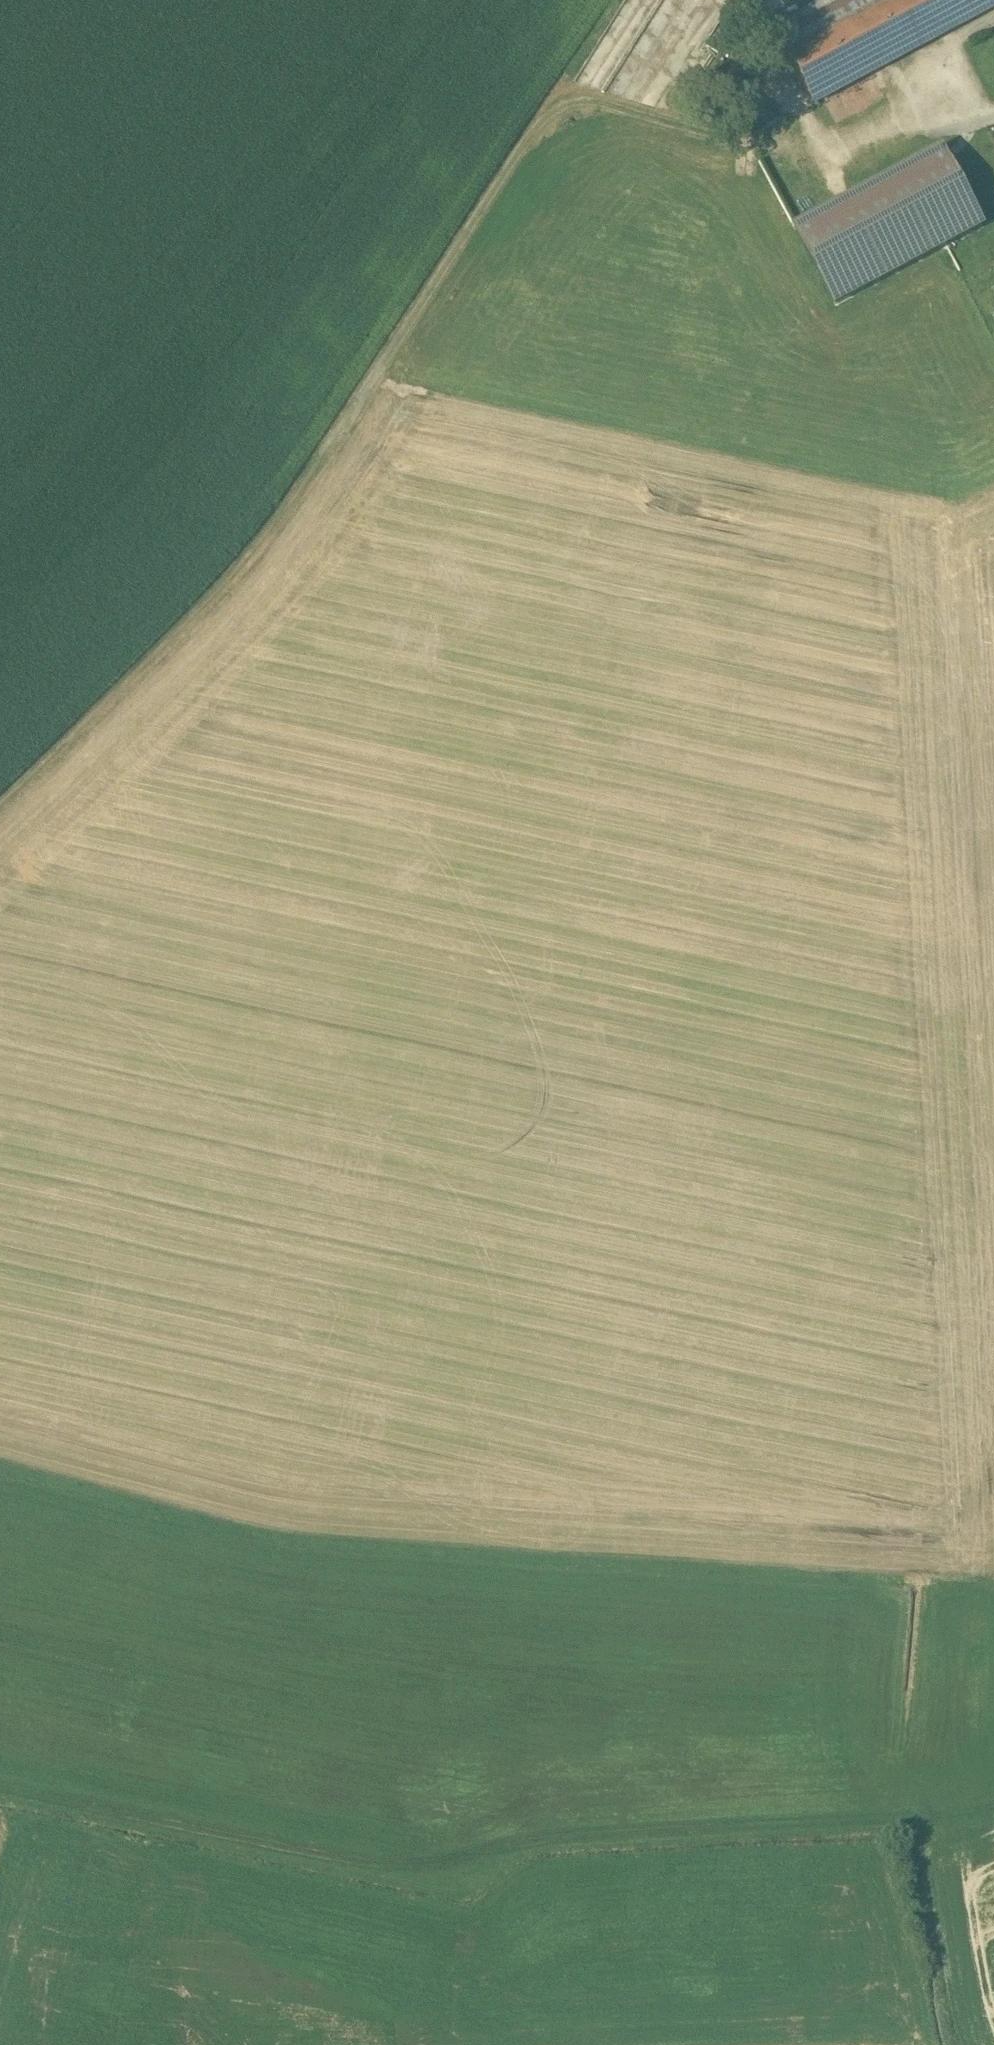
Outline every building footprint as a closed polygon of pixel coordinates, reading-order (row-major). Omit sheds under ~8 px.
[(773,28),(813,103),(993,7),(993,0),(825,0),(773,28)] [(980,226),(940,150),(794,227),(835,304),(945,247),(980,226)]
